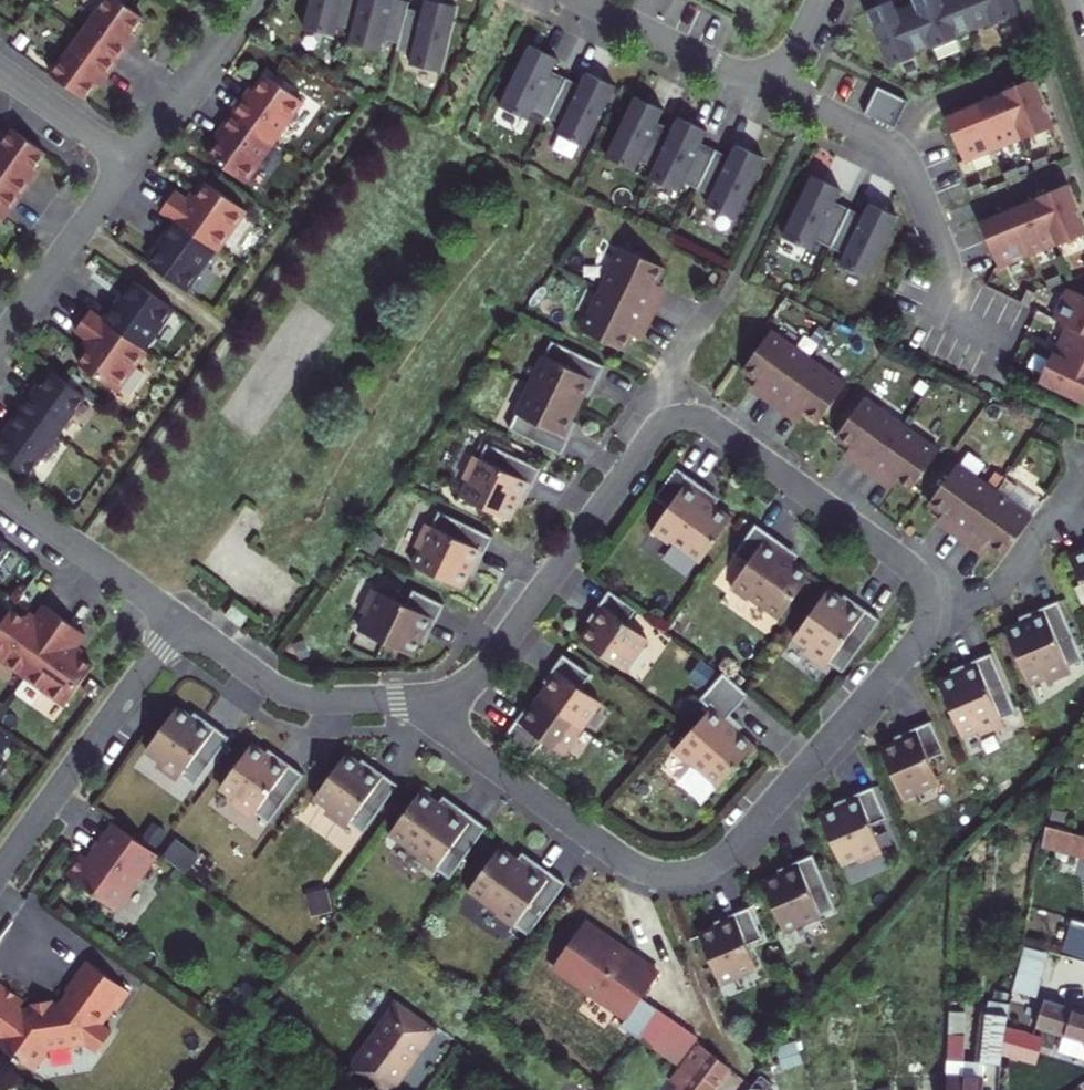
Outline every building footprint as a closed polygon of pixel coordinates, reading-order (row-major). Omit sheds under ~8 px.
[(41,66),(77,92),(86,78),(112,96),(131,69),(151,41),(125,23),(135,10),(120,0),(88,0),(41,66)] [(306,34),(338,42),(341,29),(353,32),(361,0),(315,0),(306,34)] [(354,46),(382,53),(385,43),(403,47),(412,11),(414,3),(399,0),(366,0),(354,46)] [(913,6),(899,12),(895,1),(866,13),(891,72),(917,61),(914,54),(935,45),(938,52),(961,42),(959,37),(995,22),(998,28),(1022,17),(1015,0),(910,0),(913,6)] [(426,14),(412,11),(403,51),(418,54),(415,67),(445,74),(460,8),(429,1),(426,14)] [(563,54),(535,41),(506,100),(534,114),(539,104),(565,117),(560,128),(592,144),(622,81),(595,68),(588,82),(557,67),(563,54)] [(224,127),(205,153),(242,179),(299,97),(263,72),(244,98),(240,95),(229,109),(219,123),(224,127)] [(1052,129),(1035,83),(949,116),(966,162),(1052,129)] [(661,163),(681,124),(667,117),(673,106),(644,92),(615,151),(641,165),(646,156),(661,163)] [(898,134),(911,107),(878,92),(865,119),(898,134)] [(714,127),(686,113),(681,124),(661,163),(657,173),(685,187),(690,177),(716,190),(711,201),(743,216),(773,154),(745,141),(739,155),(708,140),(714,127)] [(0,121),(0,223),(14,232),(33,205),(53,177),(27,159),(36,146),(0,121)] [(172,188),(158,208),(168,215),(209,244),(215,249),(244,208),(205,180),(190,201),(172,188)] [(841,194),(813,180),(784,240),(813,254),(817,244),(843,257),(838,268),(870,284),(900,221),(873,208),(866,222),(835,207),(841,194)] [(1068,189),(978,222),(996,270),(1083,238),(1083,231),(1068,189)] [(162,232),(143,258),(180,285),(209,244),(168,215),(157,229),(162,232)] [(627,251),(587,334),(631,355),(638,339),(643,341),(647,331),(652,334),(667,302),(663,300),(667,290),(663,288),(671,272),(627,251)] [(107,300),(97,314),(138,343),(167,303),(130,277),(111,303),(107,300)] [(1072,328),(1055,354),(1042,385),(1083,405),(1083,301),(1067,294),(1056,318),(1072,328)] [(90,340),(76,360),(115,388),(144,347),(138,343),(97,314),(87,307),(73,327),(90,340)] [(776,334),(747,373),(762,383),(759,387),(768,394),(765,398),(793,418),(796,414),(804,421),(807,416),(822,427),(850,388),(776,334)] [(513,430),(565,455),(573,439),(568,436),(595,381),(600,383),(608,367),(556,342),(513,430)] [(0,436),(0,456),(23,473),(81,391),(48,368),(29,394),(26,392),(5,420),(9,423),(0,436)] [(867,400),(838,439),(853,449),(850,453),(859,460),(856,464),(884,485),(887,480),(896,487),(899,483),(913,493),(942,454),(867,400)] [(480,474),(473,489),(520,512),(538,475),(544,477),(552,461),(499,435),(492,450),(487,448),(476,472),(480,474)] [(958,466),(929,505),(944,516),(941,519),(949,526),(947,530),(975,551),(978,546),(986,553),(989,549),(1004,559),(1032,520),(958,466)] [(671,470),(650,499),(663,509),(646,533),(663,546),(665,544),(694,565),(727,521),(697,498),(701,492),(671,470)] [(424,550),(417,565),(465,588),(482,551),(488,553),(496,537),(443,511),(436,527),(431,524),(420,548),(424,550)] [(744,600),(773,622),(806,577),(776,555),(780,548),(750,526),(729,556),(742,566),(725,589),(742,602),(744,600)] [(8,541),(0,535),(0,553),(8,541)] [(1072,558),(1083,585),(1083,552),(1072,558)] [(828,587),(793,634),(807,644),(804,648),(825,664),(846,635),(859,645),(880,618),(865,607),(861,612),(828,587)] [(370,614),(363,630),(415,655),(433,618),(439,620),(447,604),(416,589),(409,604),(377,589),(366,612),(370,614)] [(629,610),(601,591),(591,606),(596,609),(574,640),(616,671),(640,638),(619,624),(629,610)] [(1031,682),(1047,675),(1049,679),(1072,669),(1070,664),(1083,658),(1083,654),(1059,598),(1043,606),(1045,612),(1007,628),(1031,682)] [(0,612),(0,656),(60,700),(88,661),(67,646),(80,628),(60,614),(40,599),(27,617),(7,602),(0,612)] [(979,666),(941,683),(965,736),(981,729),(983,734),(1006,723),(1004,718),(1019,711),(993,652),(976,660),(979,666)] [(549,672),(531,697),(573,727),(592,701),(573,687),(583,674),(555,654),(544,669),(549,672)] [(706,710),(669,752),(685,766),(687,764),(714,789),(751,747),(722,722),(744,697),(743,696),(718,674),(695,700),(706,710)] [(509,719),(498,734),(526,754),(536,740),(555,753),(573,727),(531,697),(514,722),(509,719)] [(175,703),(144,745),(157,755),(154,759),(175,775),(178,771),(191,781),(227,734),(212,723),(208,728),(175,703)] [(917,732),(882,748),(904,796),(940,779),(930,757),(945,750),(931,719),(915,726),(917,732)] [(284,764),(251,739),(220,781),(233,791),(230,795),(251,811),(254,807),(267,817),(303,770),(288,759),(284,764)] [(9,749),(0,743),(0,762),(9,749)] [(350,745),(318,787),(331,798),(328,802),(349,817),(352,813),(365,824),(401,777),(386,765),(383,771),(350,745)] [(425,786),(392,830),(421,852),(419,854),(437,867),(438,865),(452,875),(490,824),(460,802),(455,808),(425,786)] [(859,799),(822,817),(844,864),(859,857),(862,862),(885,851),(883,846),(898,839),(873,786),(857,793),(859,799)] [(138,873),(156,847),(156,846),(113,817),(88,853),(81,848),(66,869),(112,902),(135,870),(138,873)] [(1061,852),(1083,859),(1083,837),(1050,827),(1046,848),(1061,852)] [(505,842),(471,886),(500,909),(499,911),(516,923),(517,921),(531,932),(569,881),(539,858),(534,865),(505,842)] [(797,864),(763,880),(785,928),(821,911),(810,889),(826,881),(811,851),(795,858),(797,864)] [(723,980),(759,962),(748,940),(763,933),(747,902),(731,910),(734,916),(700,933),(723,980)] [(1071,958),(1083,961),(1083,922),(1079,921),(1071,958)] [(644,1001),(661,977),(589,922),(562,957),(635,1013),(622,1029),(641,1043),(646,1035),(685,1062),(699,1042),(644,1001)] [(1031,949),(1020,987),(1028,989),(1039,951),(1031,949)] [(1039,951),(1028,989),(1041,993),(1052,954),(1039,951)] [(126,982),(87,955),(66,985),(69,987),(61,998),(54,999),(31,1004),(22,1005),(19,1003),(24,997),(0,981),(0,1031),(0,1042),(32,1065),(47,1044),(49,1045),(73,1040),(74,1038),(84,1036),(98,1045),(112,1025),(102,1018),(113,1001),(126,982)] [(126,982),(113,1001),(116,1003),(129,984),(126,982)] [(991,1061),(1005,1062),(1010,1036),(1020,987),(997,983),(987,1060),(968,1059),(971,1010),(956,1009),(951,1089),(989,1089),(991,1061)] [(30,998),(31,1004),(54,999),(53,994),(30,998)] [(1042,1023),(1067,1031),(1062,1047),(1083,1053),(1083,1006),(1050,996),(1042,1023)] [(352,1069),(380,1089),(396,1089),(443,1025),(404,997),(352,1069)] [(681,1089),(717,1089),(733,1069),(704,1047),(680,1079),(686,1083),(681,1089)] [(923,1089),(939,1089),(940,1074),(924,1073),(923,1089)] [(751,1089),(773,1089),(777,1086),(763,1075),(751,1089)]
